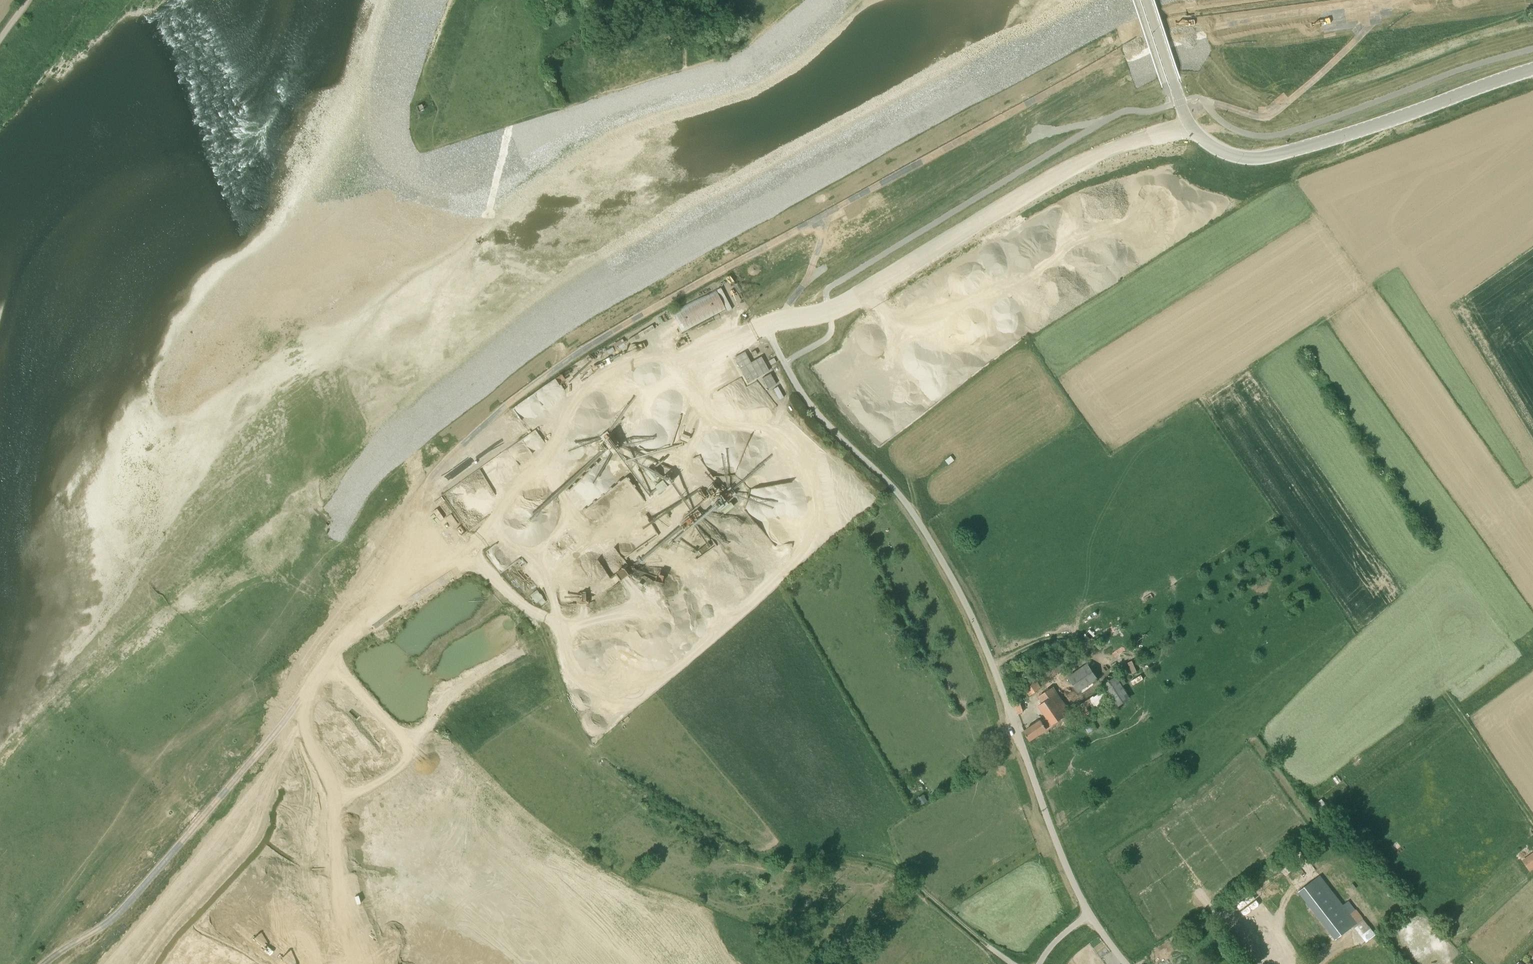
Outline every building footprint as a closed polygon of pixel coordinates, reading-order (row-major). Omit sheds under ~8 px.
[(716,290),(707,294),(671,312),(681,332),(726,309),(716,290)] [(734,358),(748,383),(769,371),(761,357),(750,363),(744,352),(734,358)] [(770,374),(761,378),(767,389),(776,384),(770,374)] [(425,467),(429,473),(435,469),(431,463),(425,467)] [(662,475),(654,481),(661,490),(669,483),(662,475)] [(1098,679),(1088,663),(1068,677),(1078,692),(1098,679)] [(1116,677),(1103,686),(1118,707),(1131,698),(1123,687),(1116,677)] [(1023,687),(1030,696),(1042,688),(1035,678),(1023,687)] [(1030,740),(1066,717),(1071,713),(1053,687),(1038,697),(1043,703),(1040,705),(1048,718),(1042,722),(1041,720),(1024,732),(1030,740)] [(1103,690),(1081,700),(1087,712),(1109,702),(1103,690)] [(1019,699),(1015,701),(1013,701),(1018,714),(1023,712),(1019,699)] [(1523,861),(1530,871),(1532,869),(1532,855),(1523,861)] [(1335,941),(1357,924),(1320,876),(1298,893),(1335,941)]
